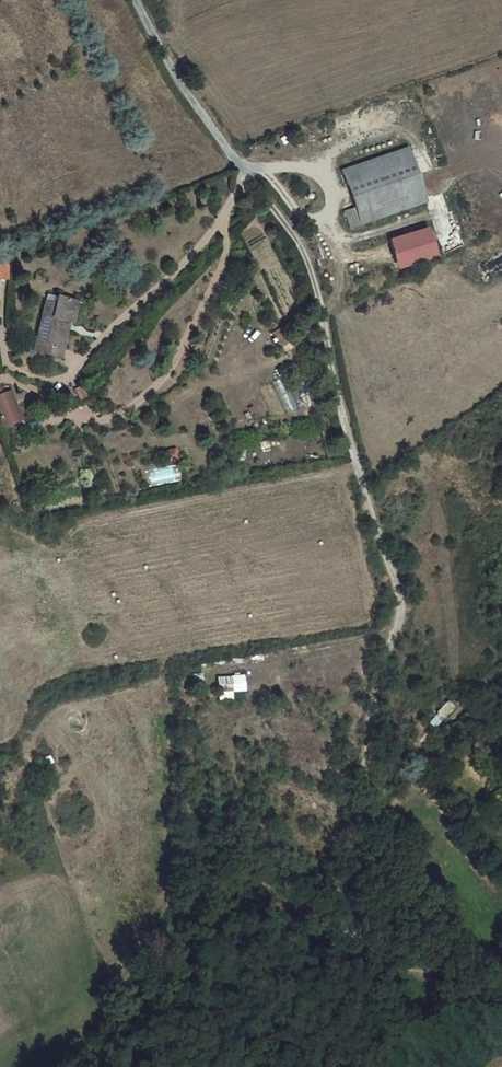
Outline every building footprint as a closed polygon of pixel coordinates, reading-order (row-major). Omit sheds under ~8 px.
[(407,141),(341,164),(354,202),(344,205),(351,222),(427,195),(407,141)] [(428,222),(386,235),(395,263),(437,250),(428,222)] [(73,297),(53,292),(51,299),(42,298),(30,346),(45,349),(47,342),(52,343),(59,314),(67,317),(69,316),(73,297)] [(52,343),(50,350),(58,352),(67,317),(59,314),(52,343)] [(289,334),(279,338),(283,347),(292,342),(289,334)] [(88,372),(82,379),(88,387),(94,380),(88,372)] [(279,378),(271,382),(286,412),(294,408),(279,378)] [(242,675),(214,677),(215,701),(230,701),(230,692),(243,692),(242,675)] [(444,700),(423,720),(431,728),(451,708),(444,700)]
